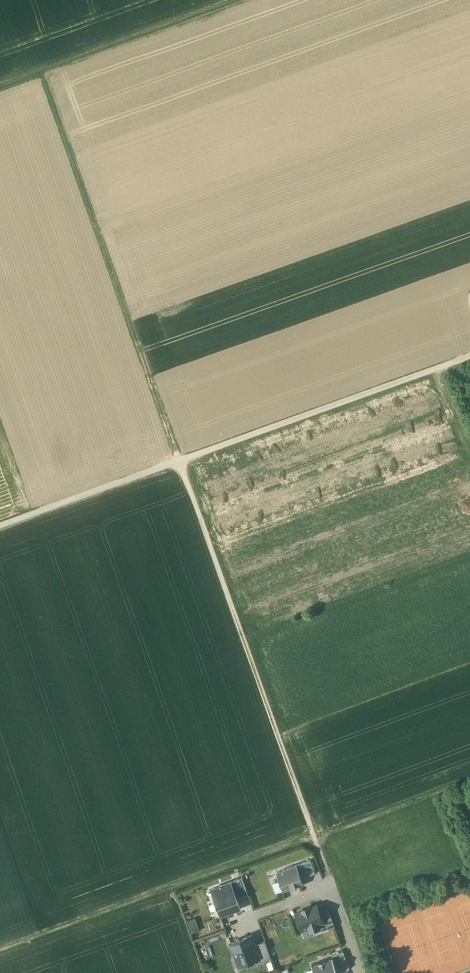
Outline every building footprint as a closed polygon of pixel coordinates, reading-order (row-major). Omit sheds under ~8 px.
[(297,865),(302,879),(315,874),(310,861),(297,865)] [(302,879),(297,865),(277,873),(283,891),(291,889),(292,891),(295,889),(297,889),(297,887),(304,884),(302,879)] [(242,878),(231,882),(237,899),(248,895),(242,878)] [(254,880),(254,891),(265,891),(264,880),(254,880)] [(231,882),(212,889),(221,916),(235,911),(240,909),(237,899),(231,882)] [(455,895),(458,906),(469,903),(469,890),(455,895)] [(320,914),(317,906),(311,908),(310,907),(304,909),(303,910),(303,911),(296,914),(302,931),(310,928),(311,932),(324,927),(325,927),(320,914)] [(328,910),(320,914),(325,927),(324,927),(325,930),(334,927),(328,910)] [(189,920),(193,931),(201,929),(197,918),(189,920)] [(242,939),(231,943),(239,966),(259,958),(260,958),(255,945),(252,936),(242,939)] [(265,942),(255,945),(260,958),(259,958),(261,962),(271,959),(265,942)] [(333,958),(338,972),(349,969),(343,952),(332,956),(333,958)] [(315,972),(338,972),(333,958),(312,965),(315,972)]
